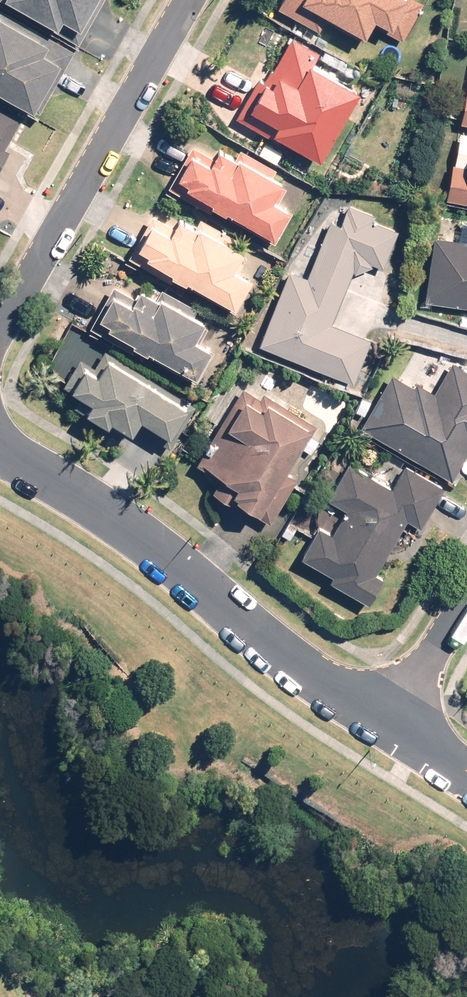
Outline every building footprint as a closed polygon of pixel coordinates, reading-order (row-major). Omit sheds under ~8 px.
[(27,14),(28,11),(55,26),(60,18),(78,28),(92,2),(99,6),(102,0),(2,0),(27,14)] [(402,40),(422,3),(416,0),(280,0),(276,7),(319,30),(324,19),(364,40),(373,24),(402,40)] [(31,109),(50,75),(58,79),(74,50),(0,8),(0,91),(31,109)] [(318,158),(357,90),(311,64),(318,52),(290,36),(264,81),(257,78),(235,117),(276,139),(278,136),(318,158)] [(8,150),(4,147),(21,117),(0,105),(0,163),(8,150)] [(446,198),(466,202),(466,132),(459,130),(446,198)] [(275,168),(239,148),(234,158),(217,149),(213,157),(191,145),(167,187),(210,211),(212,207),(274,242),(292,210),(276,201),(285,186),(279,183),(281,180),(271,175),(275,168)] [(354,273),(371,266),(369,262),(382,267),(398,230),(372,219),(374,214),(348,203),(339,223),(329,219),(305,277),(288,270),(258,343),(352,382),(369,340),(330,323),(352,269),(354,273)] [(235,237),(199,217),(194,227),(177,218),(173,226),(151,214),(127,256),(170,280),(172,276),(234,311),(252,279),(236,271),(245,255),(240,252),(241,249),(231,244),(235,237)] [(434,236),(425,300),(466,306),(466,240),(434,236)] [(196,308),(160,287),(159,290),(150,285),(146,292),(139,288),(134,296),(113,284),(89,326),(131,350),(133,346),(195,381),(213,350),(198,341),(206,325),(201,322),(203,319),(193,314),(196,308)] [(195,404),(105,349),(94,367),(79,358),(63,384),(89,400),(83,411),(105,424),(108,419),(128,431),(133,424),(169,446),(195,404)] [(359,426),(450,479),(466,451),(466,370),(451,361),(433,392),(416,381),(413,386),(390,373),(359,426)] [(259,397),(243,387),(196,462),(219,477),(211,491),(233,504),(235,501),(268,522),(296,478),(283,470),(298,446),(310,453),(319,440),(309,434),(315,425),(262,392),(259,397)] [(420,527),(443,487),(404,464),(390,488),(348,464),(328,499),(345,510),(331,534),(318,527),(300,557),(330,574),(327,580),(368,603),(383,578),(375,573),(406,519),(420,527)]
